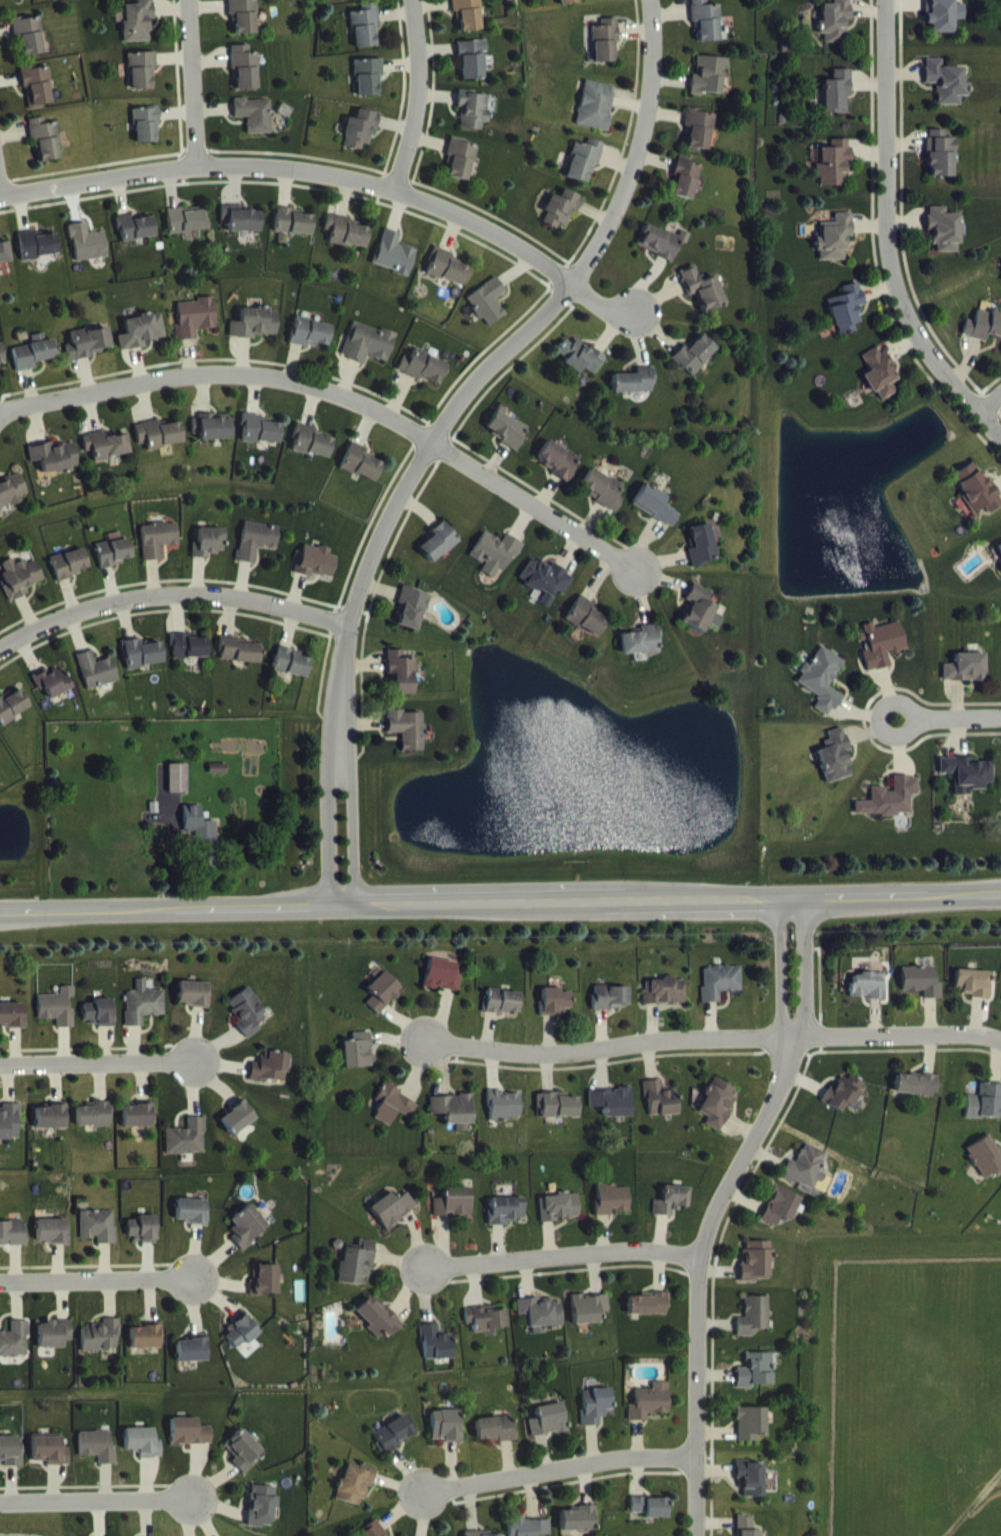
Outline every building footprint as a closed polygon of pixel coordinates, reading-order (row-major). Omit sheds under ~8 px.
[(22,11),(42,10),(42,0),(22,0),(22,11)] [(580,15),(577,5),(580,4),(579,0),(553,0),(553,2),(555,1),(560,20),(580,15)] [(953,4),(926,3),(925,38),(931,38),(931,47),(953,47),(953,33),(964,34),(964,18),(953,18),(953,4)] [(482,44),(478,6),(451,9),(453,26),(459,26),(461,46),(482,44)] [(122,57),(150,55),(149,34),(153,33),(152,10),(136,11),(137,19),(123,19),(123,26),(114,27),(115,36),(121,36),(122,57)] [(227,11),(227,29),(234,29),(234,48),(256,48),(255,10),(227,11)] [(833,18),(822,18),(821,36),(818,36),(818,48),(824,48),(824,57),(848,57),(849,11),(833,10),(833,18)] [(690,12),(691,37),(698,36),(698,56),(719,55),(718,18),(706,19),(706,11),(690,12)] [(354,62),(379,60),(375,16),(360,18),(361,25),(351,26),(354,62)] [(11,33),(13,50),(20,49),(22,70),(43,68),(38,30),(11,33)] [(617,32),(600,33),(601,40),(592,40),(593,76),(614,76),(614,56),(618,56),(617,32)] [(459,56),(460,94),(483,93),(482,66),(487,66),(486,55),(459,56)] [(256,66),(249,66),(249,59),(230,60),(231,85),(236,85),(237,104),(257,103),(256,66)] [(128,68),(130,104),(154,103),(152,66),(128,68)] [(690,108),(702,109),(702,107),(723,108),(725,72),(697,70),(695,90),(692,89),(690,108)] [(356,110),(381,110),(380,73),(355,74),(356,110)] [(962,81),(942,81),(942,73),(926,73),(925,97),(937,97),(937,119),(961,119),(961,110),(968,110),(968,97),(962,97),(962,81)] [(20,85),(22,102),(25,102),(28,124),(43,122),(42,118),(51,117),(46,81),(20,85)] [(851,84),(832,83),(832,94),(823,94),(822,127),(846,127),(847,109),(850,109),(851,84)] [(616,101),(585,94),(575,139),(606,146),(616,101)] [(481,145),(482,136),(489,137),(489,125),(486,125),(487,107),(458,105),(457,123),(461,123),(460,143),(481,145)] [(247,148),(271,148),(270,113),(233,114),(234,132),(246,132),(247,148)] [(133,123),(135,157),(158,156),(157,122),(133,123)] [(348,132),(342,160),(365,165),(369,143),(376,144),(379,127),(357,123),(355,133),(348,132)] [(684,140),(689,141),(687,162),(709,164),(713,127),(686,124),(684,140)] [(39,175),(60,173),(56,136),(44,138),(43,132),(27,134),(30,157),(37,156),(39,175)] [(928,191),(953,191),(953,152),(944,152),(944,144),(927,144),(928,191)] [(447,191),(469,195),(475,160),(466,158),(466,154),(450,151),(446,170),(451,171),(447,191)] [(603,157),(588,153),(586,159),(575,156),(565,191),(585,197),(588,187),(594,188),(603,157)] [(819,162),(819,178),(815,178),(815,192),(820,192),(820,200),(843,200),(843,189),(849,189),(848,153),(830,154),(830,162),(819,162)] [(692,214),(701,178),(679,172),(670,209),(692,214)] [(543,225),(547,227),(543,236),(557,242),(559,238),(565,240),(572,225),(577,226),(583,211),(562,203),(559,212),(550,208),(543,225)] [(958,266),(958,227),(945,227),(945,221),(927,221),(927,245),(931,245),(931,258),(936,258),(936,266),(958,266)] [(208,244),(206,223),(183,225),(183,222),(166,223),(169,248),(208,244)] [(229,245),(259,246),(260,223),(221,222),(221,236),(229,237),(229,245)] [(311,248),(312,226),(275,225),(275,247),(311,248)] [(819,275),(847,273),(846,250),(852,250),(851,226),(834,227),(835,236),(820,237),(820,251),(815,251),(816,266),(819,266),(819,275)] [(118,231),(121,255),(155,252),(152,231),(130,233),(129,230),(118,231)] [(364,263),(369,238),(327,230),(324,245),(330,246),(328,256),(364,263)] [(75,276),(108,270),(104,245),(88,248),(86,236),(69,239),(75,276)] [(673,275),(680,256),(686,258),(690,247),(681,244),(678,251),(645,238),(636,261),(673,275)] [(401,247),(384,243),(373,280),(409,290),(416,263),(398,258),(401,247)] [(58,269),(55,248),(34,251),(33,245),(18,247),(22,274),(58,269)] [(10,278),(8,256),(0,257),(0,279),(10,278)] [(460,301),(468,282),(450,274),(453,268),(436,261),(425,286),(460,301)] [(689,310),(696,307),(703,327),(726,318),(715,290),(700,295),(695,281),(680,286),(689,310)] [(506,329),(495,313),(506,305),(496,291),(467,312),(487,341),(506,329)] [(828,313),(837,349),(856,345),(854,338),(861,336),(857,320),(863,319),(858,296),(842,300),(844,309),(828,313)] [(178,317),(179,339),(176,340),(176,354),(197,353),(196,344),(216,342),(214,311),(198,312),(198,316),(178,317)] [(277,324),(241,322),(240,336),(230,336),(229,352),(255,353),(255,349),(276,350),(277,324)] [(963,351),(986,355),(986,352),(1000,354),(1000,326),(991,324),(991,326),(977,324),(975,335),(966,333),(963,351)] [(166,356),(161,326),(124,333),(126,348),(118,350),(120,364),(166,356)] [(331,339),(295,332),(290,358),(315,362),(316,358),(327,360),(331,339)] [(387,376),(396,347),(382,343),(381,345),(352,336),(341,371),(364,378),(367,370),(387,376)] [(112,365),(107,341),(71,348),(72,358),(66,359),(68,373),(112,365)] [(34,376),(57,373),(54,354),(45,355),(44,348),(31,350),(32,359),(13,362),(17,386),(35,383),(34,376)] [(672,371),(690,390),(717,364),(702,348),(689,360),(686,358),(672,371)] [(578,388),(583,381),(594,390),(607,372),(591,360),(588,365),(568,351),(557,366),(566,373),(562,377),(578,388)] [(861,369),(870,385),(862,389),(873,407),(877,405),(882,414),(896,406),(891,397),(900,393),(884,365),(880,368),(876,361),(861,369)] [(438,400),(447,377),(413,364),(411,369),(404,366),(397,384),(438,400)] [(637,388),(613,388),(613,406),(654,407),(654,382),(637,382),(637,388)] [(529,442),(496,424),(485,443),(502,452),(500,456),(517,465),(529,442)] [(281,438),(261,436),(262,429),(244,427),(241,455),(278,458),(281,438)] [(231,454),(230,429),(192,430),(193,448),(199,447),(200,455),(231,454)] [(160,440),(159,434),(135,439),(138,459),(146,457),(148,464),(184,457),(179,436),(160,440)] [(291,464),(328,473),(334,449),(297,440),(291,464)] [(130,470),(127,449),(105,451),(105,446),(83,449),(85,467),(93,466),(94,474),(130,470)] [(581,472),(548,453),(535,476),(568,494),(581,472)] [(43,488),(78,482),(74,455),(28,462),(31,476),(41,475),(43,488)] [(373,497),(382,477),(364,469),(367,462),(352,455),(340,482),(373,497)] [(1000,519),(1000,516),(974,475),(951,490),(975,526),(984,520),(988,527),(1000,519)] [(617,525),(622,513),(618,511),(623,498),(590,483),(582,501),(591,505),(588,512),(617,525)] [(22,515),(20,510),(28,507),(18,485),(0,493),(0,524),(22,515)] [(680,528),(666,519),(670,512),(645,497),(632,519),(672,542),(680,528)] [(280,540),(244,535),(238,575),(256,578),(258,561),(276,563),(280,540)] [(460,554),(443,535),(432,545),(435,548),(419,562),(433,578),(460,554)] [(162,560),(179,559),(178,537),(142,539),(144,575),(162,574),(162,560)] [(689,541),(694,562),(688,563),(692,580),(718,574),(710,537),(689,541)] [(224,543),(199,542),(198,557),(193,557),(193,572),(209,573),(209,567),(224,567),(224,543)] [(525,558),(506,548),(503,555),(484,545),(471,571),(485,578),(481,586),(494,593),(499,584),(504,586),(513,569),(518,572),(525,558)] [(100,581),(132,576),(129,553),(97,558),(100,581)] [(338,571),(330,569),(331,564),(305,558),(301,572),(297,571),(293,587),(312,591),(313,587),(333,592),(338,571)] [(51,572),(58,595),(82,588),(81,584),(89,582),(83,562),(51,572)] [(520,595),(536,603),(531,612),(549,621),(557,606),(564,609),(574,589),(552,578),(551,581),(532,571),(520,595)] [(36,574),(27,578),(25,574),(15,578),(12,573),(2,577),(6,586),(3,588),(7,598),(3,600),(10,616),(29,608),(27,603),(45,595),(36,574)] [(719,642),(723,631),(714,627),(717,620),(707,616),(712,606),(693,597),(686,614),(691,616),(682,637),(704,647),(708,637),(719,642)] [(419,645),(429,608),(403,601),(398,618),(403,619),(398,639),(419,645)] [(599,650),(608,632),(593,624),(596,618),(579,609),(566,634),(599,650)] [(906,663),(899,636),(874,642),(872,636),(863,639),(864,646),(859,647),(868,685),(890,680),(887,668),(906,663)] [(621,648),(622,670),(661,666),(658,638),(640,640),(641,646),(621,648)] [(207,652),(189,652),(189,648),(172,648),(173,672),(207,672),(207,652)] [(221,651),(220,675),(259,676),(260,658),(250,658),(250,652),(221,651)] [(128,684),(164,677),(160,656),(141,660),(139,652),(123,656),(128,684)] [(828,700),(844,674),(819,659),(802,688),(797,696),(819,710),(813,721),(829,731),(842,709),(828,700)] [(274,685),(307,692),(311,669),(278,663),(274,685)] [(96,676),(93,664),(77,669),(87,704),(119,695),(112,672),(96,676)] [(404,664),(388,665),(388,687),(394,687),(395,709),(415,709),(414,672),(404,672),(404,664)] [(984,667),(955,668),(955,678),(942,678),(942,695),(985,694),(984,667)] [(70,705),(61,681),(34,691),(39,705),(46,703),(49,712),(70,705)] [(31,722),(20,702),(0,713),(0,738),(1,739),(31,722)] [(402,765),(425,765),(424,726),(388,726),(388,747),(402,747),(402,765)] [(827,798),(852,789),(844,765),(849,763),(841,741),(826,746),(829,753),(822,755),(825,762),(815,765),(827,798)] [(939,772),(939,788),(954,787),(955,809),(971,809),(971,804),(983,803),(983,797),(992,796),(991,776),(970,776),(970,771),(939,772)] [(188,779),(168,778),(168,807),(188,808),(188,779)] [(226,778),(208,778),(209,787),(226,787),(226,778)] [(854,829),(909,828),(909,808),(917,808),(916,790),(893,790),(893,805),(885,805),(885,801),(870,801),(870,815),(854,815),(854,829)] [(215,836),(201,835),(201,821),(183,820),(183,845),(196,846),(195,885),(214,886),(215,836)] [(456,977),(430,971),(424,999),(458,1007),(462,989),(454,987),(456,977)] [(741,980),(702,981),(703,1017),(720,1016),(720,1006),(741,1005),(741,980)] [(901,982),(902,1006),(923,1005),(924,1013),(943,1012),(942,996),(935,996),(934,981),(901,982)] [(403,1003),(384,984),(367,1003),(374,1009),(366,1017),(379,1029),(403,1003)] [(955,1003),(963,1004),(963,1011),(990,1012),(991,985),(956,984),(955,1003)] [(885,987),(851,987),(851,1012),(885,1012),(885,987)] [(127,1041),(145,1041),(144,1030),(166,1030),(166,1004),(147,1005),(146,993),(137,993),(137,1005),(127,1006),(127,1041)] [(644,1018),(684,1018),(684,993),(644,994),(644,1018)] [(210,997),(179,996),(179,1020),(209,1021),(210,997)] [(607,1000),(594,1000),(594,1023),(629,1023),(629,1001),(607,1001),(607,1000)] [(39,1033),(57,1033),(58,1042),(75,1042),(74,1023),(71,1023),(70,1011),(75,1011),(75,1001),(61,1001),(61,1009),(39,1009),(39,1033)] [(269,1031),(248,1002),(228,1016),(240,1034),(236,1037),(248,1054),(262,1044),(258,1039),(269,1031)] [(484,1027),(502,1028),(503,1026),(519,1028),(521,1006),(487,1002),(484,1027)] [(542,1003),(543,1027),(572,1027),(571,1006),(561,1006),(561,1002),(542,1003)] [(85,1040),(114,1039),(113,1013),(94,1014),(94,1018),(85,1018),(85,1040)] [(25,1018),(0,1018),(0,1042),(26,1041),(25,1018)] [(345,1082),(375,1081),(374,1069),(372,1070),(371,1046),(353,1047),(353,1055),(344,1055),(345,1082)] [(253,1076),(251,1094),(286,1097),(289,1068),(269,1066),(268,1073),(261,1072),(260,1077),(253,1076)] [(894,1106),(934,1113),(937,1092),(898,1085),(894,1106)] [(853,1123),(865,1099),(842,1087),(834,1102),(829,1100),(820,1116),(840,1126),(844,1118),(853,1123)] [(704,1139),(720,1145),(738,1103),(712,1092),(697,1126),(708,1131),(704,1139)] [(643,1095),(644,1112),(649,1112),(649,1130),(677,1129),(675,1102),(661,1103),(661,1094),(643,1095)] [(1000,1133),(1000,1126),(1000,1099),(979,1097),(978,1110),(966,1109),(965,1131),(1000,1133)] [(391,1140),(398,1126),(412,1133),(419,1115),(383,1099),(376,1115),(381,1117),(374,1133),(391,1140)] [(630,1103),(589,1103),(589,1121),(604,1121),(604,1131),(631,1131),(630,1103)] [(506,1108),(505,1104),(489,1104),(490,1134),(521,1133),(520,1107),(506,1108)] [(578,1111),(567,1111),(567,1107),(537,1107),(537,1122),(543,1122),(542,1132),(578,1132),(578,1111)] [(446,1128),(446,1138),(457,1138),(457,1146),(473,1145),(472,1110),(431,1111),(431,1128),(446,1128)] [(233,1150),(257,1133),(243,1115),(220,1133),(233,1150)] [(112,1116),(95,1116),(95,1121),(77,1121),(78,1141),(113,1140),(112,1116)] [(3,1118),(3,1128),(0,1128),(0,1154),(19,1153),(19,1134),(22,1134),(22,1118),(3,1118)] [(123,1119),(123,1142),(155,1141),(154,1118),(123,1119)] [(66,1142),(66,1120),(37,1121),(37,1143),(66,1142)] [(206,1167),(205,1131),(188,1132),(188,1143),(167,1144),(167,1168),(206,1167)] [(983,1193),(994,1185),(997,1190),(1000,1187),(1000,1166),(989,1147),(964,1163),(983,1193)] [(827,1167),(804,1157),(796,1177),(789,1173),(781,1191),(799,1198),(797,1203),(812,1210),(822,1187),(819,1186),(827,1167)] [(597,1230),(612,1230),(612,1226),(629,1225),(629,1201),(615,1202),(615,1198),(596,1198),(597,1230)] [(653,1214),(652,1229),(673,1230),(673,1222),(688,1223),(689,1201),(663,1200),(662,1215),(653,1214)] [(801,1211),(775,1200),(760,1233),(776,1241),(780,1231),(790,1236),(801,1211)] [(471,1230),(471,1202),(444,1202),(444,1212),(434,1212),(434,1231),(471,1230)] [(396,1214),(391,1206),(369,1221),(385,1244),(418,1222),(408,1206),(396,1214)] [(580,1232),(578,1206),(557,1207),(558,1210),(539,1211),(541,1235),(580,1232)] [(525,1232),(524,1212),(489,1212),(490,1239),(516,1238),(516,1232),(525,1232)] [(177,1238),(208,1238),(209,1214),(178,1214),(177,1238)] [(244,1266),(257,1256),(254,1252),(269,1240),(251,1219),(232,1234),(237,1240),(229,1247),(244,1266)] [(81,1253),(98,1253),(98,1259),(116,1258),(116,1225),(81,1226),(81,1253)] [(157,1231),(128,1232),(129,1255),(157,1255),(157,1231)] [(37,1258),(68,1258),(68,1234),(37,1234),(37,1258)] [(26,1235),(0,1236),(0,1260),(26,1260),(26,1235)] [(372,1255),(359,1254),(358,1263),(342,1262),(339,1297),(368,1300),(372,1255)] [(743,1255),(742,1294),(771,1295),(772,1256),(743,1255)] [(279,1279),(259,1279),(258,1293),(251,1293),(251,1308),(278,1309),(279,1279)] [(355,1325),(370,1340),(367,1342),(377,1353),(386,1344),(392,1350),(402,1339),(371,1308),(355,1325)] [(629,1329),(669,1330),(669,1309),(629,1308),(629,1329)] [(609,1309),(572,1310),(573,1338),(600,1337),(599,1326),(609,1326),(609,1309)] [(769,1311),(745,1311),(745,1332),(738,1332),(737,1351),(753,1351),(753,1344),(769,1344),(769,1311)] [(517,1315),(517,1330),(529,1329),(531,1348),(544,1347),(544,1341),(563,1340),(561,1312),(517,1315)] [(507,1343),(505,1320),(465,1324),(466,1338),(473,1337),(474,1345),(507,1343)] [(119,1333),(103,1333),(103,1340),(82,1340),(83,1364),(120,1363),(119,1333)] [(29,1370),(28,1335),(11,1336),(11,1346),(0,1347),(0,1371),(29,1370)] [(39,1337),(39,1362),(65,1362),(65,1355),(73,1354),(72,1336),(39,1337)] [(421,1339),(423,1374),(452,1372),(451,1346),(437,1347),(437,1338),(421,1339)] [(131,1363),(162,1362),(162,1340),(131,1341),(131,1363)] [(191,1355),(178,1355),(178,1376),(208,1375),(207,1348),(191,1349),(191,1355)] [(773,1367),(747,1367),(747,1382),(737,1382),(737,1401),(773,1401),(773,1367)] [(628,1435),(647,1435),(647,1427),(668,1428),(669,1396),(652,1396),(652,1404),(636,1403),(635,1419),(629,1419),(628,1435)] [(600,1439),(599,1429),(612,1429),(610,1403),(581,1404),(583,1440),(600,1439)] [(567,1445),(562,1416),(535,1421),(537,1432),(528,1434),(532,1451),(567,1445)] [(757,1456),(757,1449),(766,1449),(767,1422),(738,1421),(737,1455),(757,1456)] [(459,1425),(431,1425),(432,1454),(462,1454),(462,1443),(459,1443),(459,1425)] [(416,1449),(405,1429),(374,1446),(384,1466),(416,1449)] [(516,1454),(513,1429),(475,1434),(478,1455),(498,1452),(499,1456),(516,1454)] [(212,1459),(212,1441),(198,1441),(198,1432),(172,1433),(172,1459),(212,1459)] [(163,1455),(155,1455),(155,1443),(125,1443),(126,1464),(140,1464),(141,1473),(163,1472),(163,1455)] [(232,1476),(245,1490),(258,1478),(253,1473),(262,1465),(242,1443),(225,1460),(236,1472),(232,1476)] [(81,1471),(99,1470),(99,1479),(116,1478),(116,1460),(112,1460),(112,1446),(80,1447),(81,1471)] [(6,1476),(6,1481),(24,1481),(24,1465),(18,1465),(18,1451),(0,1451),(0,1476),(6,1476)] [(33,1451),(34,1476),(48,1475),(48,1480),(70,1479),(70,1463),(62,1463),(62,1451),(33,1451)] [(743,1511),(764,1511),(763,1475),(736,1476),(737,1491),(743,1491),(743,1511)] [(364,1521),(374,1482),(347,1476),(344,1493),(340,1493),(335,1514),(364,1521)] [(251,1500),(249,1535),(272,1535),(273,1522),(276,1522),(277,1501),(251,1500)] [(667,1532),(667,1512),(631,1512),(631,1527),(645,1527),(645,1532),(667,1532)] [(595,1520),(577,1520),(577,1524),(561,1525),(561,1535),(596,1535),(595,1520)]
